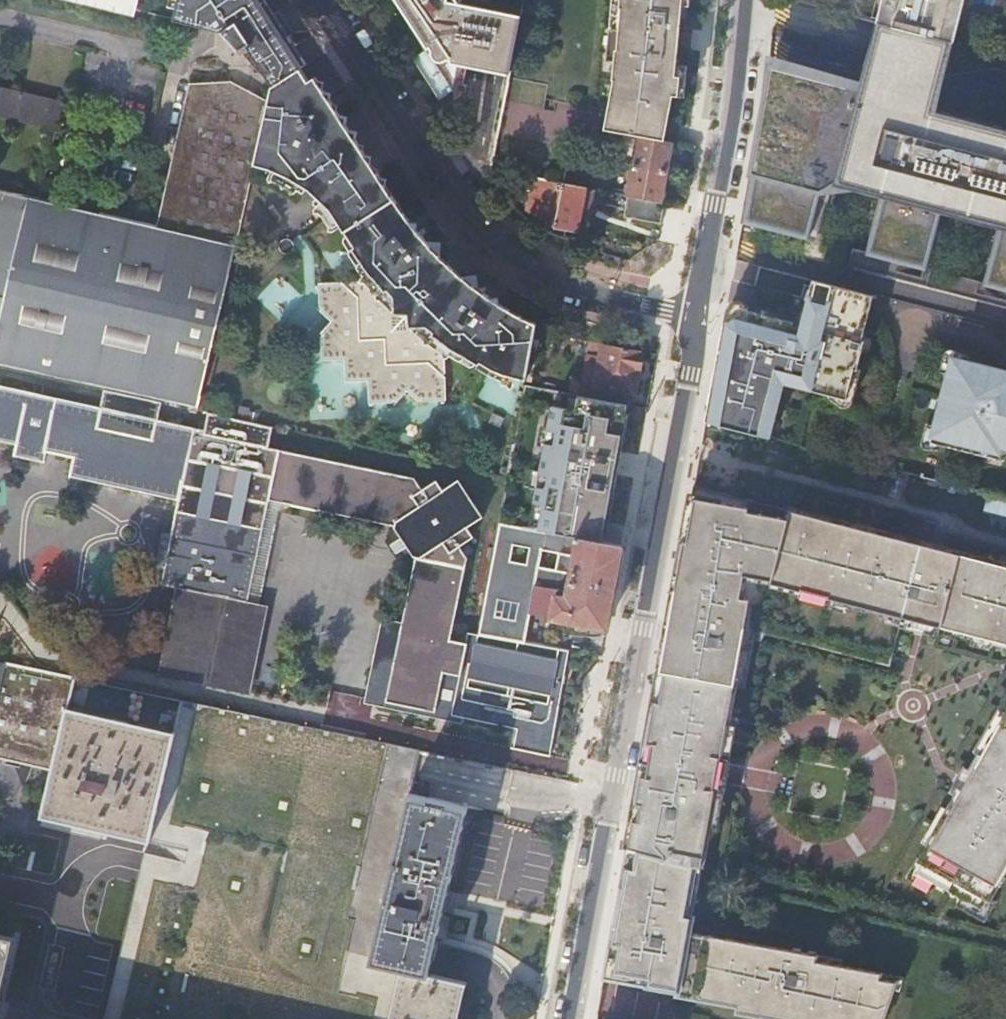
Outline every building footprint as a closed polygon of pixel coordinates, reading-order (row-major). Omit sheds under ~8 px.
[(82,0),(52,0),(134,20),(136,13),(82,0)] [(136,13),(139,0),(82,0),(136,13)] [(176,23),(223,34),(273,87),(301,69),(307,65),(296,46),(266,0),(181,0),(176,23)] [(507,74),(517,24),(522,0),(395,0),(428,51),(431,49),(432,53),(433,54),(433,56),(434,57),(436,58),(437,59),(439,60),(440,61),(442,61),(444,61),(445,60),(447,59),(450,60),(450,62),(485,70),(507,74)] [(620,0),(619,12),(621,12),(619,31),(617,51),(615,51),(614,62),(612,81),(603,131),(638,138),(664,142),(668,122),(673,97),(678,97),(680,77),(675,76),(677,64),(678,48),(679,38),(680,27),(682,7),(682,0),(620,0)] [(620,0),(616,0),(614,0),(611,29),(612,29),(612,31),(619,31),(621,12),(619,12),(620,0)] [(879,23),(953,42),(960,14),(963,0),(885,0),(879,23)] [(934,111),(938,95),(940,88),(943,76),(953,42),(879,23),(875,39),(867,72),(861,93),(768,70),(765,100),(743,222),(808,239),(824,180),(881,196),(867,255),(853,251),(849,267),(1005,308),(1005,129),(934,111)] [(617,51),(619,31),(612,31),(612,32),(611,32),(608,61),(614,62),(615,51),(617,51)] [(688,65),(677,64),(675,76),(680,77),(678,97),(684,97),(688,65)] [(301,69),(273,87),(269,103),(265,121),(264,120),(258,145),(259,145),(254,166),(258,167),(259,160),(274,165),(272,170),(276,172),(281,174),(289,177),(294,181),(301,185),(308,189),(324,203),(332,211),(334,214),(337,219),(342,225),(346,231),(350,238),(353,243),(354,246),(353,247),(358,256),(362,261),(365,266),(368,269),(370,272),(369,273),(369,278),(369,280),(356,281),(349,290),(342,282),(319,282),(320,306),(321,308),(319,310),(331,321),(321,333),(323,334),(321,336),(322,360),(344,359),(345,383),(369,382),(370,404),(393,404),(395,401),(398,403),(408,392),(420,402),(422,401),(424,402),(447,401),(446,378),(438,371),(446,363),(445,351),(454,345),(481,361),(483,359),(502,370),(526,380),(535,333),(537,324),(526,318),(511,310),(499,304),(491,298),(479,290),(472,285),(462,277),(455,271),(449,265),(440,257),(428,244),(424,239),(416,230),(408,230),(410,223),(406,217),(398,207),(395,203),(387,189),(377,174),(343,122),(315,78),(309,81),(301,69)] [(236,248),(250,185),(254,166),(259,145),(258,145),(264,120),(265,121),(269,103),(232,83),(191,86),(187,103),(158,229),(235,247),(236,248)] [(55,133),(62,104),(0,90),(0,120),(55,133)] [(638,138),(632,168),(665,174),(668,159),(671,143),(664,142),(638,138)] [(259,160),(258,167),(265,168),(272,170),(274,165),(259,160)] [(632,168),(626,197),(660,203),(663,187),(665,174),(632,168)] [(526,212),(553,229),(577,234),(580,220),(583,209),(589,210),(590,201),(592,193),(586,192),(587,189),(563,185),(562,185),(535,180),(526,212)] [(198,410),(235,247),(158,229),(0,192),(0,367),(198,410)] [(589,210),(583,209),(580,220),(587,222),(589,210)] [(757,436),(769,439),(777,408),(771,407),(777,381),(784,383),(830,395),(846,399),(854,369),(856,370),(864,341),(861,340),(870,307),(873,295),(813,279),(810,288),(807,299),(754,284),(753,289),(747,310),(737,307),(730,311),(727,324),(723,323),(718,354),(705,423),(757,436)] [(643,352),(603,345),(593,399),(626,405),(631,406),(633,394),(634,394),(639,371),(643,352)] [(939,371),(948,374),(952,358),(967,362),(968,357),(952,349),(949,349),(947,349),(946,350),(944,352),(944,354),(939,371)] [(934,427),(930,442),(946,446),(996,459),(999,446),(1005,448),(1005,372),(992,369),(967,362),(952,358),(948,374),(934,427)] [(846,399),(830,395),(829,400),(846,408),(849,408),(852,407),(854,404),(863,372),(856,370),(854,369),(846,399)] [(771,407),(777,408),(784,383),(777,381),(771,407)] [(19,447),(17,458),(50,464),(53,454),(77,460),(73,480),(181,503),(186,483),(257,498),(268,445),(158,422),(154,441),(101,429),(105,410),(0,387),(0,443),(19,447)] [(528,529),(602,542),(612,483),(626,405),(593,399),(578,397),(577,399),(575,411),(567,409),(550,406),(547,428),(543,447),(538,471),(535,489),(528,529)] [(575,411),(577,399),(569,398),(567,409),(575,411)] [(930,442),(934,427),(925,424),(921,443),(921,444),(921,446),(922,448),(924,450),(926,450),(944,451),(946,446),(930,442)] [(547,428),(540,426),(537,446),(543,447),(547,428)] [(996,459),(999,459),(1003,459),(1005,457),(1005,448),(999,446),(996,459)] [(462,719),(478,635),(466,633),(462,648),(447,645),(464,559),(459,550),(473,542),(466,528),(482,518),(459,481),(443,491),(437,481),(423,489),(416,479),(283,451),(276,482),(291,485),(402,508),(403,512),(429,556),(432,557),(431,562),(416,628),(415,634),(396,630),(380,702),(462,719)] [(538,471),(531,470),(528,487),(535,489),(538,471)] [(291,485),(276,482),(250,604),(224,599),(205,686),(249,695),(268,609),(264,608),(291,485)] [(628,849),(695,866),(701,868),(708,829),(714,793),(715,791),(721,757),(721,755),(726,728),(734,686),(745,688),(755,631),(890,666),(902,617),(906,618),(936,626),(942,628),(957,632),(974,636),(992,641),(1005,644),(1005,566),(998,564),(959,554),(786,509),(742,498),(694,486),(666,637),(664,649),(640,780),(628,849)] [(786,509),(959,554),(960,550),(943,546),(906,536),(876,529),(787,506),(786,509)] [(528,529),(499,524),(478,635),(524,643),(530,615),(583,625),(583,626),(607,630),(614,588),(622,546),(602,542),(528,529)] [(162,677),(205,686),(224,599),(180,590),(162,677)] [(936,626),(906,618),(904,628),(934,635),(936,626)] [(461,726),(462,719),(380,702),(396,630),(415,634),(416,628),(391,623),(373,708),(461,726)] [(957,632),(942,628),(940,635),(955,639),(957,632)] [(524,643),(478,635),(462,719),(474,722),(512,730),(518,731),(514,751),(550,759),(560,704),(570,651),(524,643)] [(992,641),(974,636),(971,645),(990,650),(992,641)] [(73,677),(0,661),(0,761),(30,769),(51,774),(73,677)] [(73,677),(51,774),(40,817),(93,830),(147,844),(178,699),(73,677)] [(147,844),(142,864),(104,1018),(390,1018),(402,969),(373,961),(413,783),(421,751),(178,699),(147,844)] [(990,742),(982,756),(973,772),(959,797),(951,812),(931,847),(923,862),(925,863),(924,864),(918,875),(937,885),(961,899),(982,911),(988,898),(1005,867),(1005,713),(990,742)] [(474,722),(462,719),(461,726),(472,729),(474,722)] [(726,728),(721,755),(731,757),(736,729),(726,728)] [(508,750),(514,751),(518,731),(512,730),(508,750)] [(982,756),(990,742),(981,737),(973,752),(982,756)] [(721,757),(715,791),(724,792),(730,759),(721,757)] [(959,797),(973,772),(965,767),(951,793),(959,797)] [(373,961),(402,969),(428,975),(436,938),(446,896),(465,809),(446,804),(428,800),(431,788),(413,783),(373,961)] [(724,794),(714,793),(708,829),(717,831),(724,794)] [(931,847),(951,812),(942,807),(923,842),(931,847)] [(695,866),(628,849),(619,899),(610,945),(618,946),(616,958),(614,973),(625,975),(649,979),(648,986),(677,991),(705,996),(704,1001),(737,1007),(761,1011),(760,1018),(768,1018),(884,1018),(894,989),(896,982),(880,979),(881,973),(842,966),(816,961),(817,955),(718,937),(717,943),(688,938),(689,932),(694,906),(688,904),(695,866)] [(918,875),(924,864),(917,859),(905,879),(932,894),(937,885),(918,875)] [(701,868),(695,866),(688,904),(694,906),(701,868)] [(982,911),(961,899),(956,908),(986,924),(997,903),(988,898),(982,911)] [(718,937),(689,932),(688,938),(717,943),(718,937)] [(14,942),(0,938),(0,1002),(14,942)] [(618,946),(610,945),(610,947),(608,957),(616,958),(618,946)] [(843,960),(817,955),(816,961),(842,966),(843,960)] [(390,1018),(457,1018),(466,985),(428,975),(402,969),(390,1018)] [(905,977),(881,973),(880,979),(896,982),(894,989),(900,991),(905,977)] [(649,979),(625,975),(624,981),(648,986),(649,979)] [(705,996),(677,991),(676,996),(704,1001),(705,996)] [(761,1011),(737,1007),(736,1013),(760,1018),(761,1011)]
